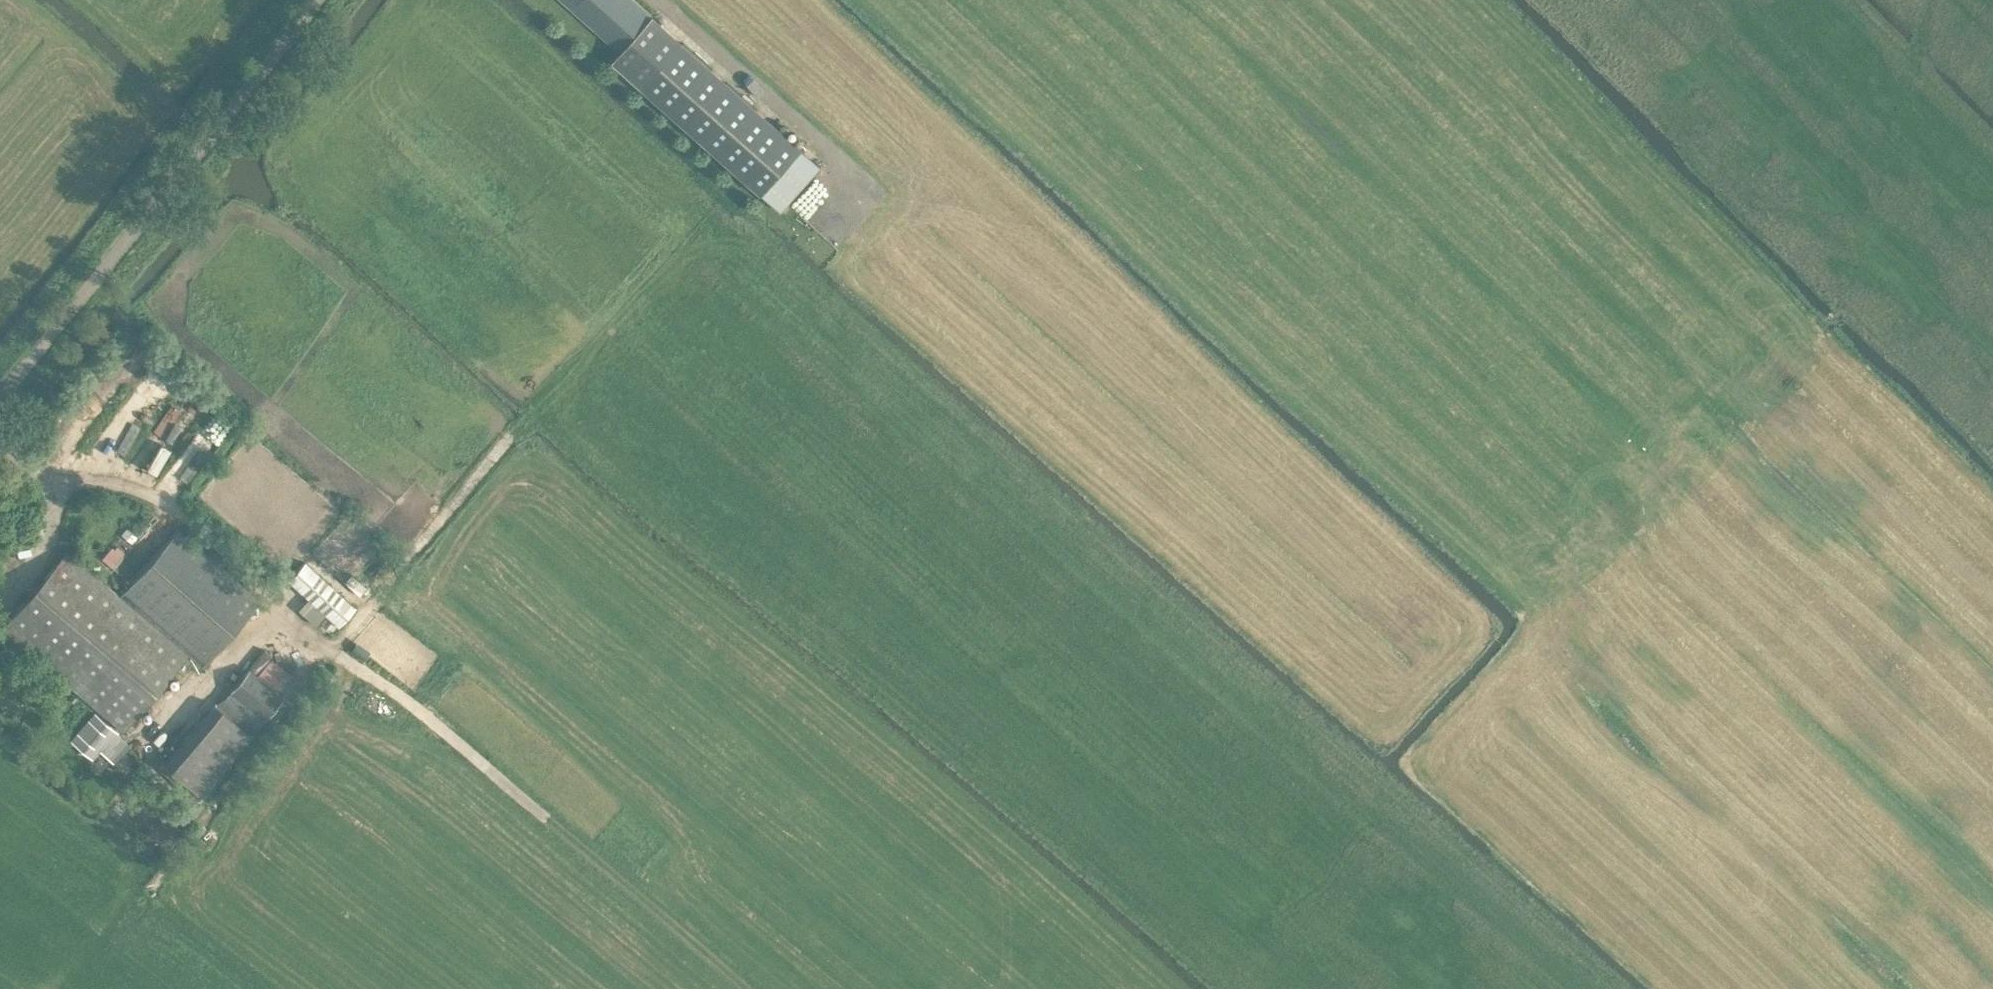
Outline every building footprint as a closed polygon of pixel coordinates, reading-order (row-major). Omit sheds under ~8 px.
[(620,51),(652,15),(635,0),(563,0),(620,51)] [(612,60),(780,207),(821,163),(652,15),(620,51),(612,60)] [(199,437),(216,447),(233,419),(216,408),(199,437)] [(123,591),(205,663),(258,602),(177,530),(123,591)] [(119,536),(103,558),(115,567),(131,545),(119,536)] [(1,628),(122,731),(186,655),(118,597),(65,552),(1,628)] [(287,580),(337,626),(353,608),(303,562),(287,580)] [(231,690),(265,718),(283,697),(249,668),(231,690)] [(363,696),(398,715),(405,703),(369,685),(363,696)] [(164,764),(201,795),(252,734),(215,703),(164,764)] [(99,749),(114,761),(125,771),(135,760),(123,750),(129,743),(114,731),(116,730),(94,712),(71,740),(93,758),(99,749)]
